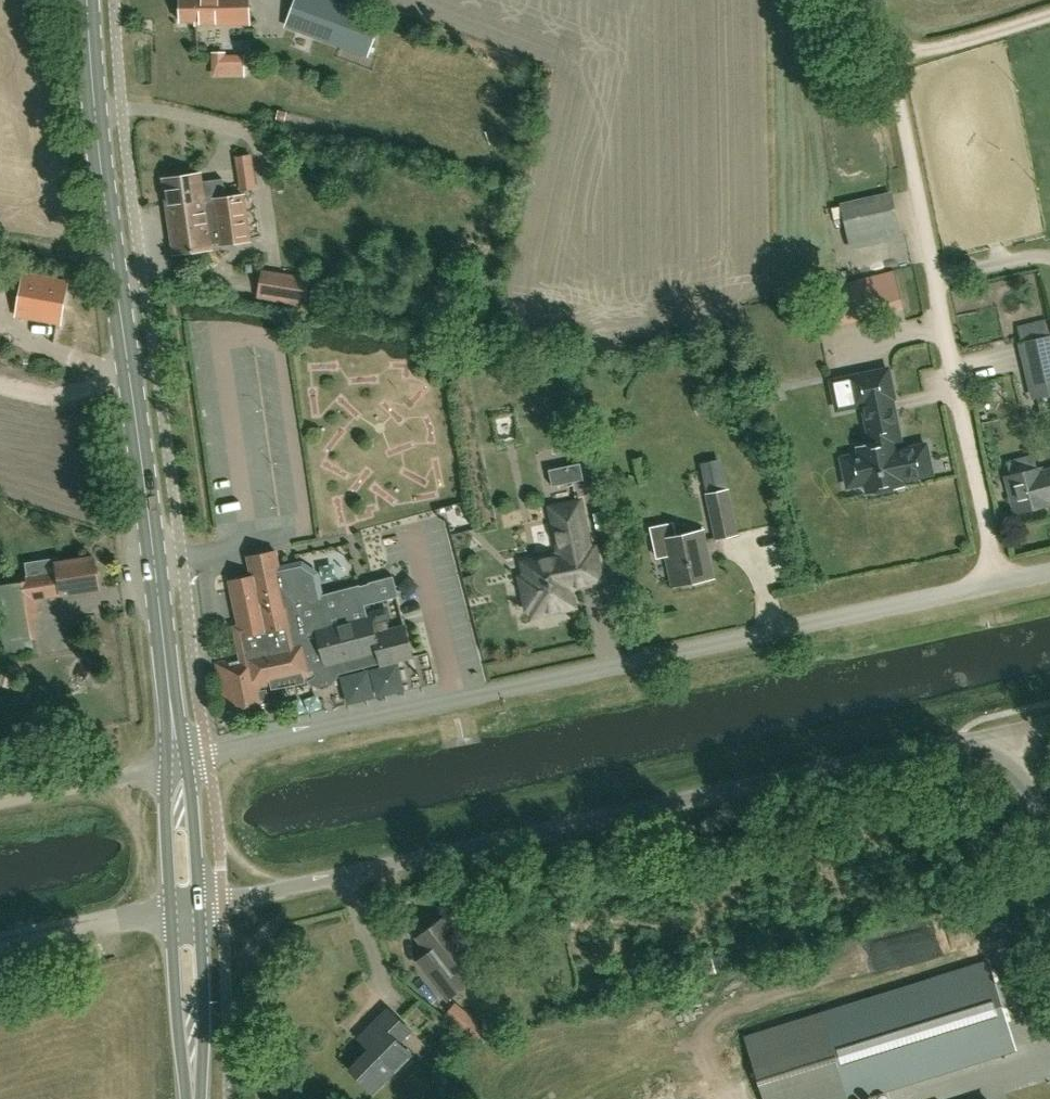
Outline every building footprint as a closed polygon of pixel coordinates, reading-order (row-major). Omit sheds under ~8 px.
[(249,25),(249,0),(179,0),(180,22),(195,22),(195,26),(249,25)] [(381,17),(335,0),(294,0),(284,26),(368,58),(381,17)] [(244,75),(244,58),(223,58),(223,53),(213,53),(213,75),(244,75)] [(241,186),(254,184),(252,168),(239,170),(241,186)] [(200,173),(163,178),(174,253),(211,248),(210,244),(220,242),(221,244),(250,240),(243,195),(214,199),(214,200),(204,202),(203,195),(225,192),(223,178),(201,182),(200,173)] [(849,240),(899,229),(891,194),(842,205),(849,240)] [(258,292),(287,297),(305,300),(308,279),(262,271),(258,292)] [(24,273),(15,316),(59,324),(68,281),(24,273)] [(823,287),(832,321),(868,313),(859,278),(823,287)] [(1031,396),(1049,391),(1049,333),(1017,341),(1031,396)] [(317,370),(342,369),(341,355),(316,356),(317,370)] [(398,376),(415,375),(414,360),(398,361),(398,376)] [(901,479),(932,473),(926,444),(895,450),(894,441),(901,440),(892,398),(894,397),(888,368),(848,376),(854,405),(863,403),(872,444),(859,447),(860,453),(842,457),(848,486),(865,483),(867,492),(902,485),(901,479)] [(698,462),(713,542),(737,538),(722,458),(698,462)] [(552,486),(584,479),(580,462),(549,469),(552,486)] [(1049,500),(1049,469),(1041,471),(1040,467),(1004,477),(1014,514),(1049,504),(1049,500)] [(534,614),(571,606),(573,606),(569,586),(600,580),(594,548),(589,549),(579,502),(552,508),(561,555),(524,563),(527,577),(522,578),(528,607),(533,606),(534,614)] [(230,526),(243,522),(238,505),(225,508),(230,526)] [(674,584),(712,576),(703,531),(664,539),(674,584)] [(371,615),(369,616),(360,584),(318,594),(314,573),(301,564),(280,568),(276,549),(247,554),(249,563),(251,562),(253,574),(229,578),(241,636),(245,636),(248,654),(215,660),(225,710),(235,708),(236,713),(260,708),(259,703),(269,701),(265,682),(271,681),(270,677),(301,670),(302,675),(312,673),(311,669),(313,669),(313,670),(316,673),(323,677),(327,676),(330,672),(330,665),(329,663),(379,650),(383,664),(414,656),(405,625),(391,629),(388,619),(373,623),(371,615)] [(99,587),(94,556),(57,562),(59,576),(0,585),(0,616),(4,640),(31,635),(27,616),(39,614),(36,597),(99,587)] [(393,574),(368,581),(374,602),(399,595),(393,574)] [(422,598),(409,599),(411,618),(424,617),(422,598)] [(420,961),(433,978),(449,999),(469,984),(458,969),(474,958),(445,919),(420,938),(431,953),(420,961)] [(934,955),(939,976),(950,973),(945,952),(934,955)] [(481,988),(497,978),(484,959),(469,969),(481,988)] [(746,1037),(765,1098),(853,1098),(976,1061),(1015,1049),(988,962),(948,974),(819,1014),(746,1037)] [(486,1026),(454,999),(442,1014),(474,1041),(486,1026)] [(398,1042),(410,1031),(388,1008),(365,1030),(376,1042),(349,1068),(372,1091),(410,1054),(398,1042)]
